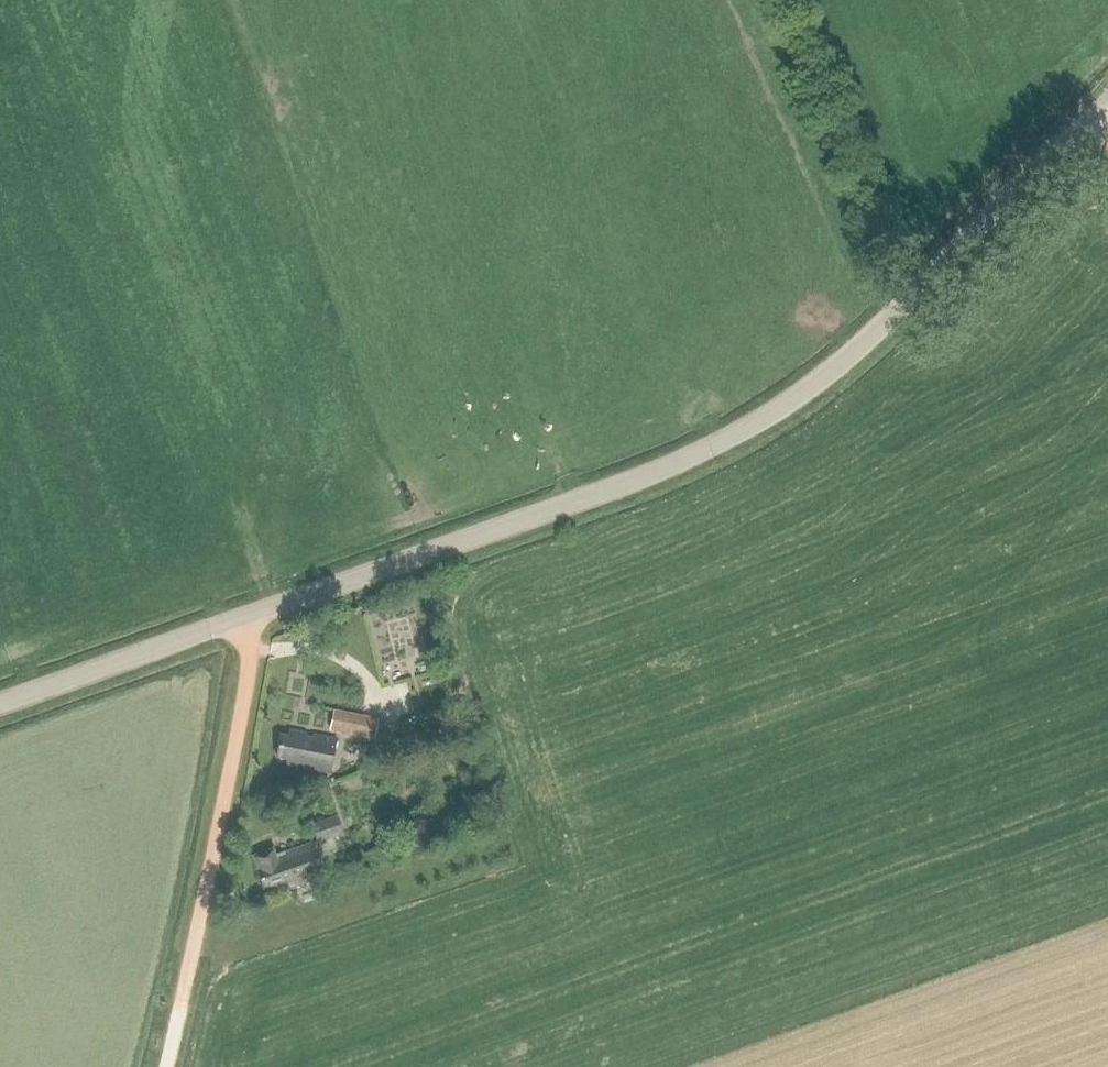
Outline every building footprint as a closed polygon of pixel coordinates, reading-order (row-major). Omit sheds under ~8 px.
[(374,740),(378,718),(333,709),(328,731),(374,740)] [(329,773),(336,739),(289,730),(289,735),(281,734),(276,757),(287,759),(286,765),(329,773)] [(317,842),(343,833),(337,815),(311,824),(317,842)] [(277,892),(323,875),(311,842),(276,855),(274,848),(253,855),(258,868),(257,868),(264,888),(274,884),(277,892)]
